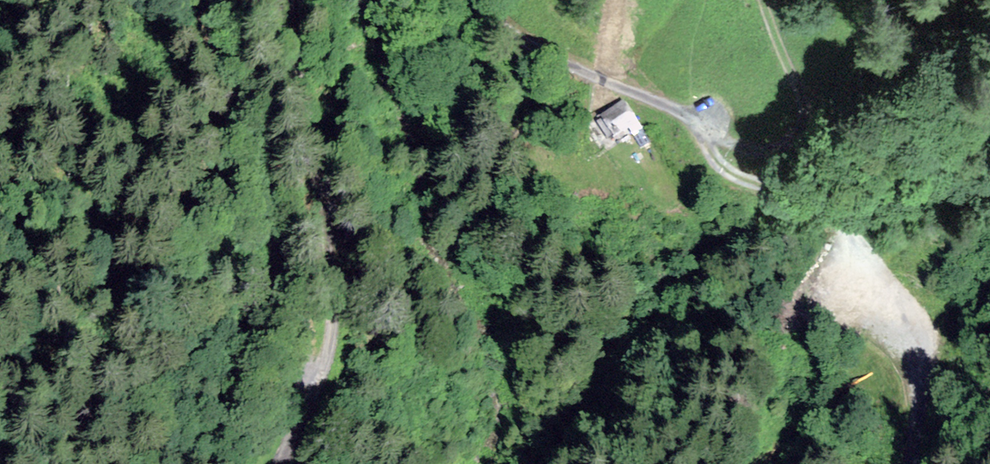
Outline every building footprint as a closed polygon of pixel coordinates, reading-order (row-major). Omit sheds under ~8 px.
[(598,120),(612,143),(638,126),(623,104),(598,120)]
